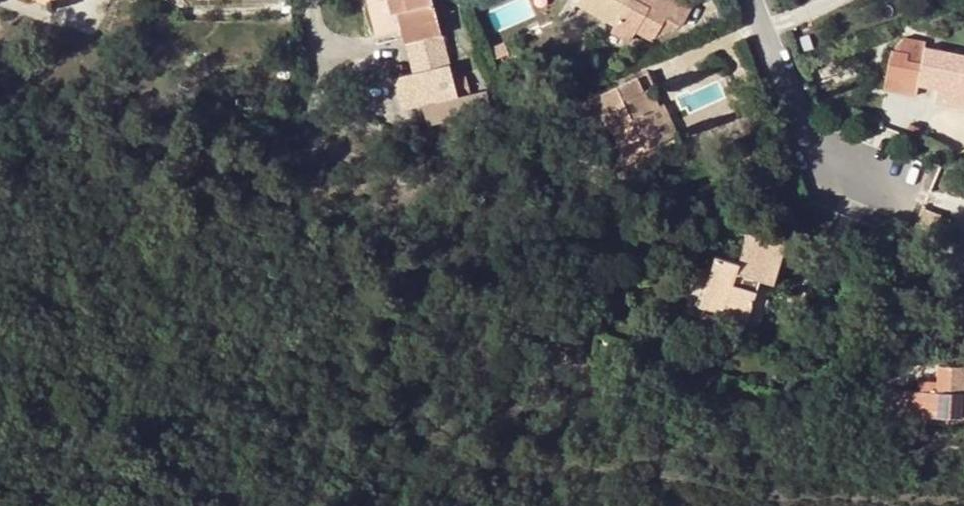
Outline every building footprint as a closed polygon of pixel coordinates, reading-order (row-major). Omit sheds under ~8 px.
[(386,0),(378,0),(366,3),(374,38),(400,30),(397,11),(390,13),(386,0)] [(390,13),(397,11),(400,30),(404,45),(441,35),(431,0),(386,0),(390,13)] [(683,23),(688,15),(672,5),(669,10),(654,1),(651,6),(643,0),(579,0),(577,3),(615,24),(610,31),(628,41),(635,30),(652,38),(664,16),(678,25),(683,23)] [(688,15),(696,0),(669,0),(667,3),(662,0),(643,0),(651,6),(654,1),(669,10),(672,5),(688,15)] [(664,16),(652,38),(678,25),(664,16)] [(413,75),(449,64),(441,35),(404,45),(413,75)] [(918,85),(938,90),(963,96),(963,54),(925,45),(926,41),(904,37),(897,45),(896,51),(892,51),(884,88),(916,95),(918,85)] [(493,56),(506,50),(503,43),(490,49),(493,56)] [(403,112),(458,96),(449,64),(413,75),(395,80),(403,112)] [(645,90),(651,87),(653,87),(649,75),(579,104),(604,166),(667,141),(645,90)] [(651,87),(645,90),(667,141),(678,136),(665,103),(659,105),(651,87)] [(936,102),(963,108),(963,96),(938,90),(936,102)] [(746,320),(759,278),(774,283),(786,244),(746,231),(736,261),(716,254),(700,305),(746,320)] [(937,366),(937,381),(937,391),(919,391),(908,390),(907,415),(916,415),(930,415),(930,425),(949,425),(949,417),(962,418),(962,399),(963,399),(963,367),(937,366)] [(919,391),(937,391),(937,381),(920,381),(919,391)] [(916,415),(916,424),(930,425),(930,415),(916,415)]
